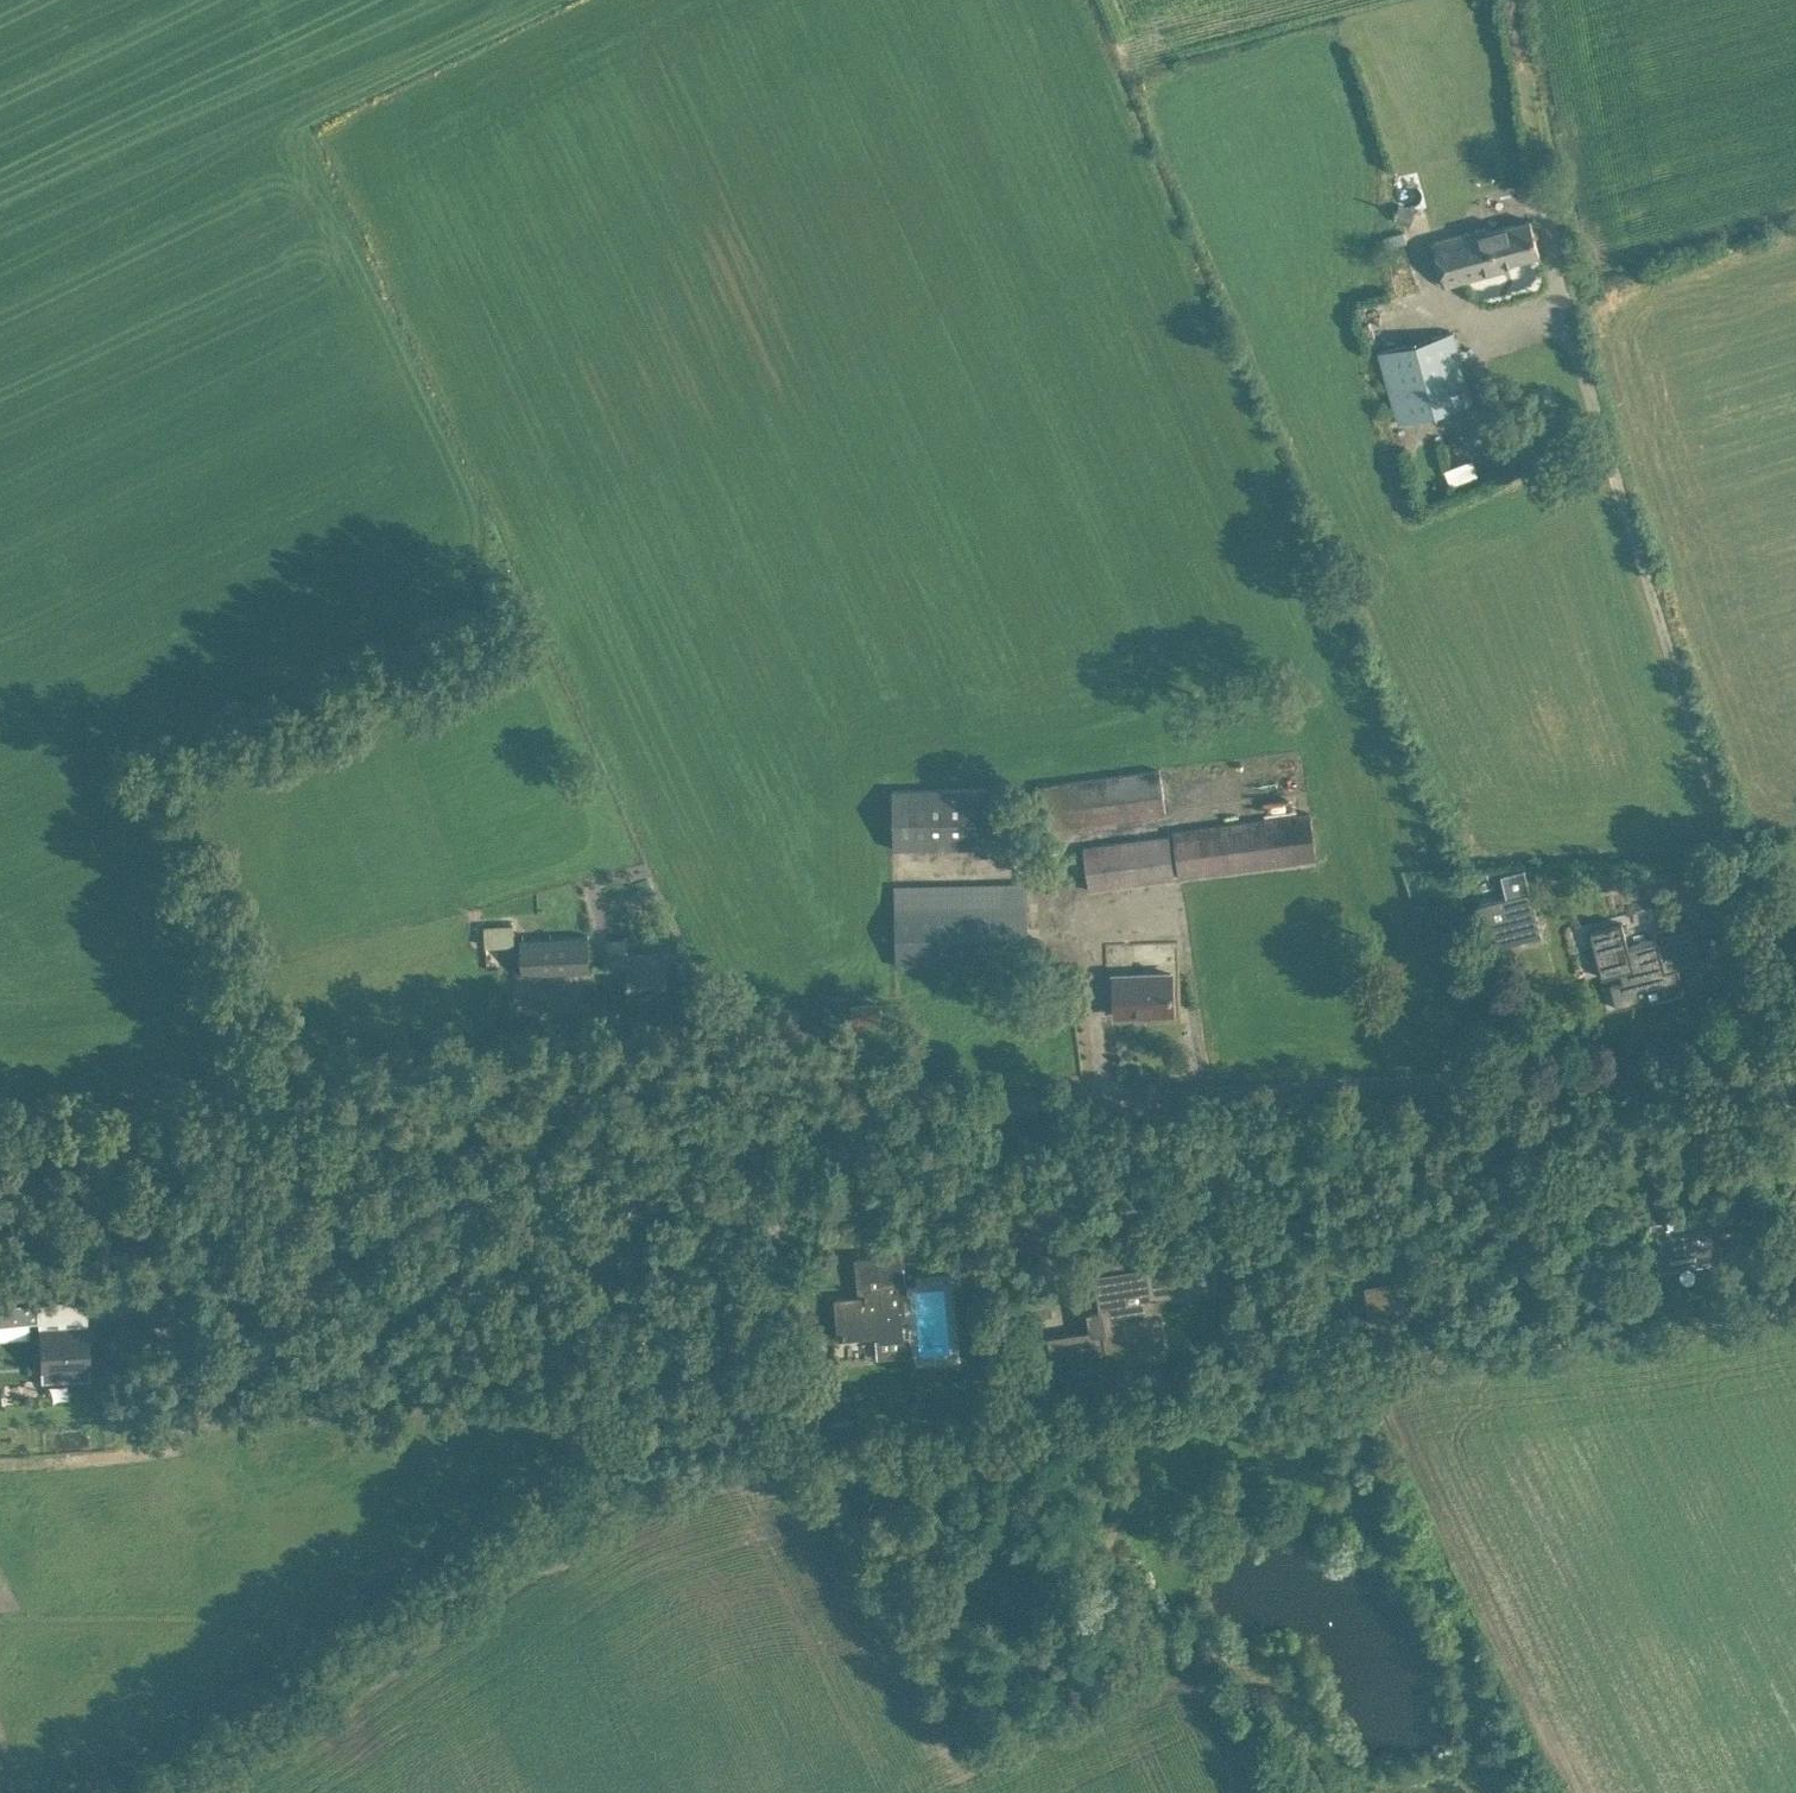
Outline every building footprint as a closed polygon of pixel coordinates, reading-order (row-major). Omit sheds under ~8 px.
[(1398,204),(1393,218),(1407,223),(1412,209),(1398,204)] [(1540,253),(1539,250),(1531,219),(1487,231),(1486,226),(1434,241),(1446,284),(1503,268),(1502,264),(1540,253)] [(1454,330),(1378,351),(1398,423),(1474,402),(1454,330)] [(1458,487),(1488,481),(1484,463),(1454,469),(1458,487)] [(1166,811),(1160,769),(1042,784),(1048,827),(1166,811)] [(893,789),(893,847),(989,846),(988,787),(893,789)] [(1317,859),(1311,812),(1173,831),(1180,877),(1317,859)] [(1175,877),(1169,835),(1084,847),(1089,889),(1175,877)] [(1507,896),(1476,904),(1482,926),(1488,947),(1541,933),(1530,890),(1524,867),(1501,873),(1507,896)] [(1710,876),(1699,880),(1706,900),(1717,896),(1710,876)] [(1029,962),(1029,938),(1026,882),(894,885),(895,940),(896,964),(1029,962)] [(1658,913),(1632,918),(1634,931),(1660,926),(1658,913)] [(1701,961),(1695,938),(1690,920),(1654,929),(1657,938),(1629,946),(1623,921),(1591,929),(1596,952),(1602,975),(1621,971),(1623,980),(1611,983),(1617,1006),(1651,997),(1648,988),(1657,985),(1659,995),(1684,988),(1679,967),(1701,961)] [(514,942),(513,923),(484,925),(485,944),(514,942)] [(580,938),(524,940),(525,970),(593,968),(592,941),(581,942),(580,938)] [(667,990),(666,966),(665,951),(626,953),(606,954),(607,969),(627,967),(628,992),(667,990)] [(1173,1013),(1172,989),(1171,972),(1114,974),(1115,991),(1116,1014),(1141,1014),(1141,1011),(1171,1009),(1171,1013),(1173,1013)] [(881,1022),(879,1001),(847,1003),(848,1024),(881,1022)] [(1653,1244),(1656,1257),(1657,1269),(1723,1259),(1718,1230),(1743,1226),(1758,1255),(1777,1246),(1748,1187),(1734,1195),(1712,1198),(1713,1206),(1667,1213),(1668,1217),(1650,1220),(1653,1244)] [(905,1353),(903,1334),(901,1310),(904,1310),(903,1293),(907,1293),(905,1274),(957,1270),(955,1258),(903,1263),(903,1253),(857,1257),(861,1296),(837,1298),(839,1322),(841,1335),(876,1332),(878,1355),(905,1353)] [(1069,1332),(1049,1336),(1055,1377),(1082,1373),(1080,1363),(1110,1358),(1111,1365),(1168,1356),(1158,1295),(1219,1286),(1214,1254),(1182,1259),(1094,1273),(1100,1310),(1091,1312),(1094,1329),(1069,1332)] [(1420,1313),(1419,1303),(1415,1280),(1366,1287),(1371,1321),(1420,1313)] [(39,1318),(42,1378),(89,1376),(85,1297),(0,1301),(0,1320),(39,1318)] [(1101,1377),(1067,1383),(1070,1402),(1104,1396),(1101,1377)] [(825,1379),(814,1380),(817,1402),(828,1401),(825,1379)]
